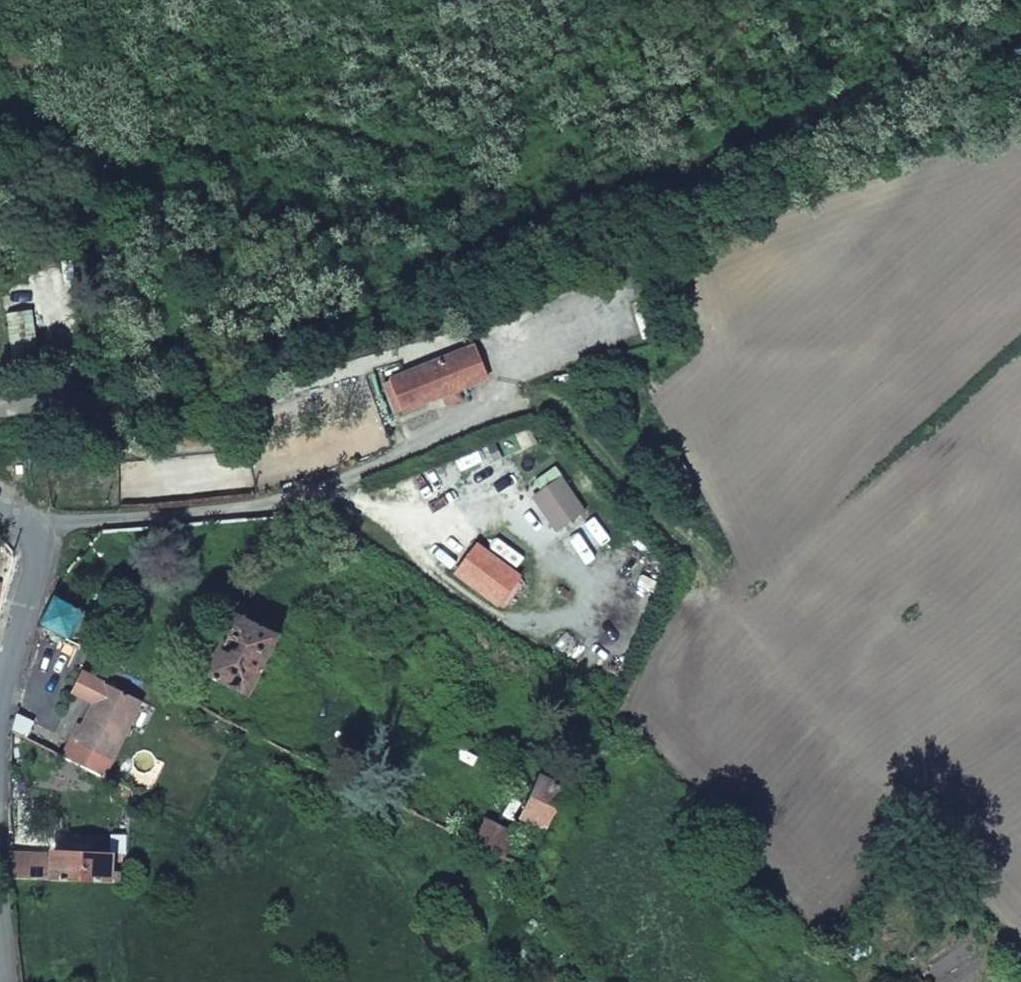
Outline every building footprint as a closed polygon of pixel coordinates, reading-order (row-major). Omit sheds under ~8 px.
[(442,408),(458,401),(455,392),(484,381),(473,352),(388,381),(400,411),(438,398),(442,408)] [(393,414),(400,411),(388,381),(381,384),(393,414)] [(217,429),(184,433),(185,449),(218,446),(217,429)] [(516,578),(476,545),(455,571),(495,604),(516,578)] [(227,613),(196,672),(237,695),(269,635),(227,613)] [(554,649),(574,665),(586,650),(566,634),(554,649)] [(93,701),(81,723),(77,721),(61,753),(102,774),(141,699),(81,669),(71,689),(93,701)] [(536,777),(509,834),(481,821),(470,842),(481,847),(500,856),(517,865),(537,875),(574,795),(536,777)] [(500,856),(481,847),(474,860),(493,870),(500,856)] [(8,876),(41,878),(41,853),(7,851),(8,876)] [(116,853),(52,852),(50,879),(112,882),(112,871),(118,871),(116,853)]
